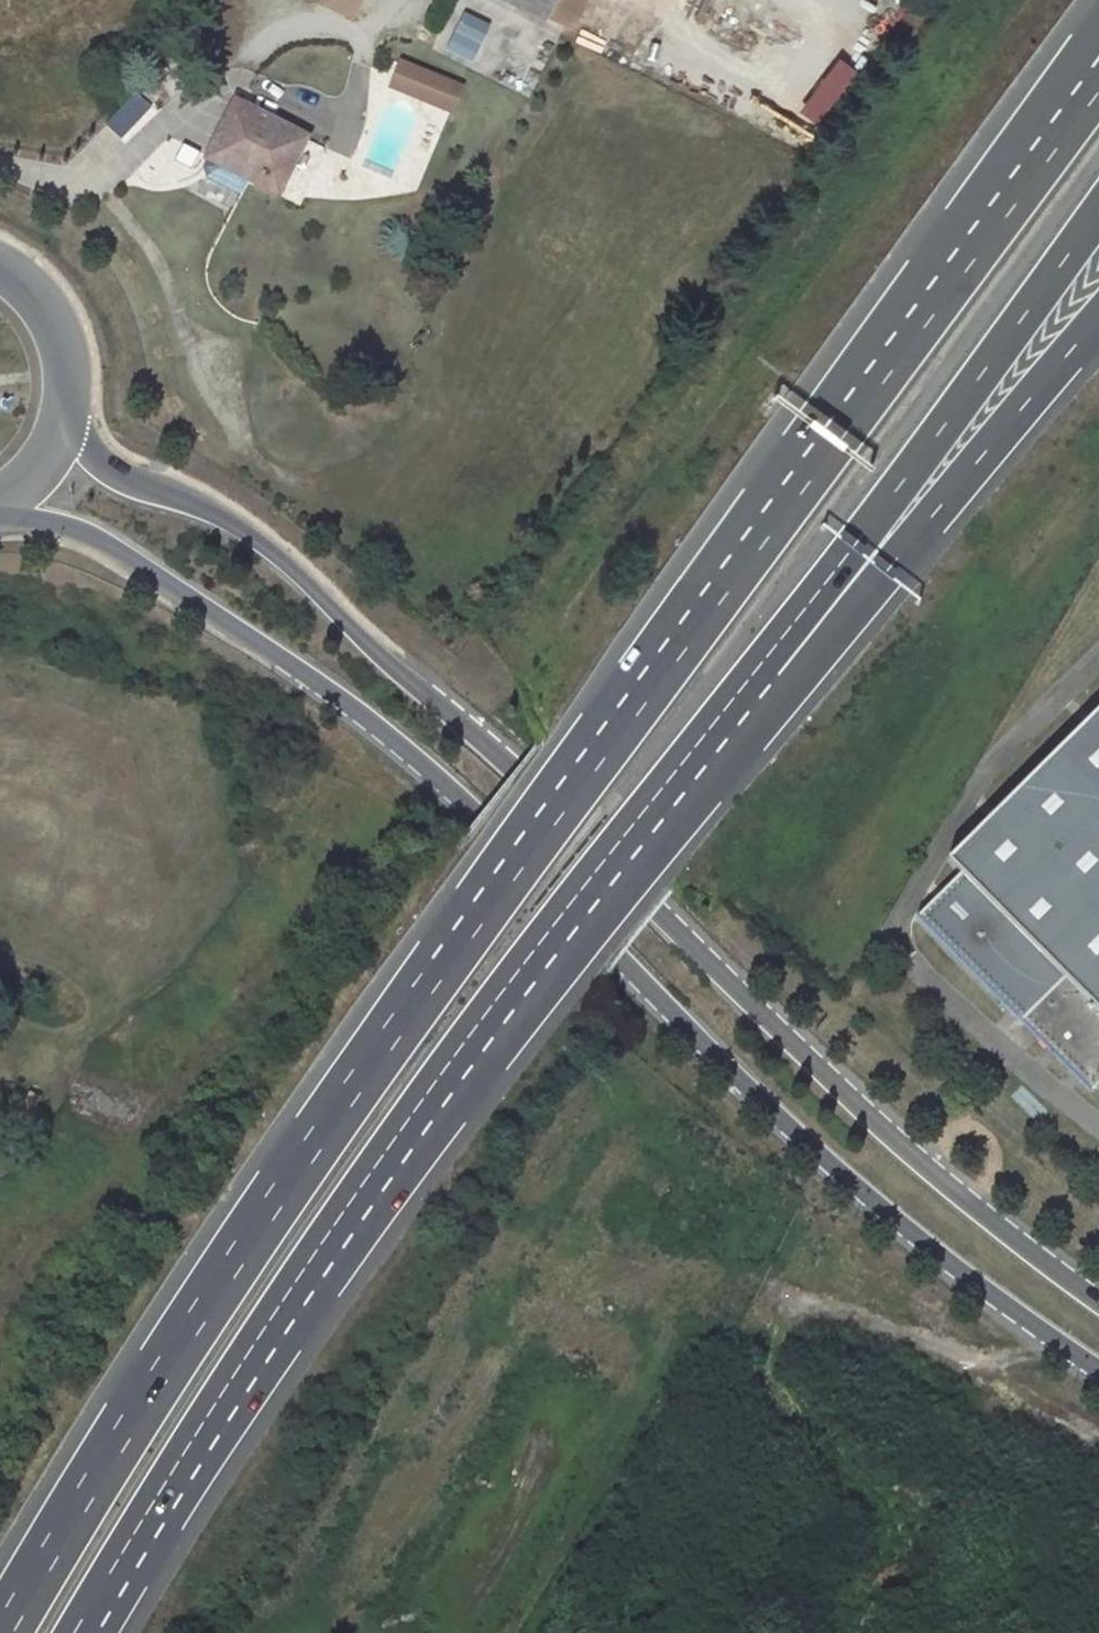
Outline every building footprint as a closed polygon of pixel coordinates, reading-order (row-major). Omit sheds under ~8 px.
[(546,16),(553,0),(513,0),(546,16)] [(585,11),(590,0),(553,0),(546,16),(566,26),(576,6),(585,11)] [(447,52),(475,62),(488,22),(460,12),(447,52)] [(458,88),(400,64),(394,78),(417,88),(422,90),(426,96),(428,100),(428,101),(450,109),(458,88)] [(417,88),(394,78),(392,86),(428,100),(426,96),(422,90),(417,88)] [(136,92),(104,124),(121,140),(153,108),(136,92)] [(306,137),(235,101),(207,158),(249,179),(250,180),(254,171),(282,186),(306,137)] [(282,186),(254,171),(250,180),(255,182),(278,194),(282,186)] [(945,868),(958,880),(913,925),(1086,1099),(1098,1086),(1098,715),(945,868)]
